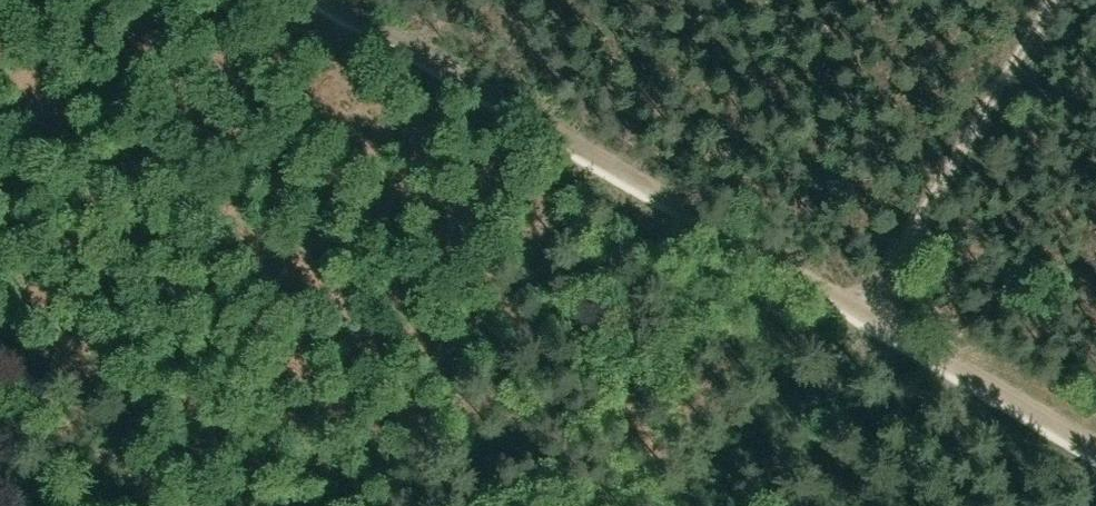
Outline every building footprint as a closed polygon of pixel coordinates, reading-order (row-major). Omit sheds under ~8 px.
[(726,434),(714,440),(721,456),(733,450),(726,434)]
